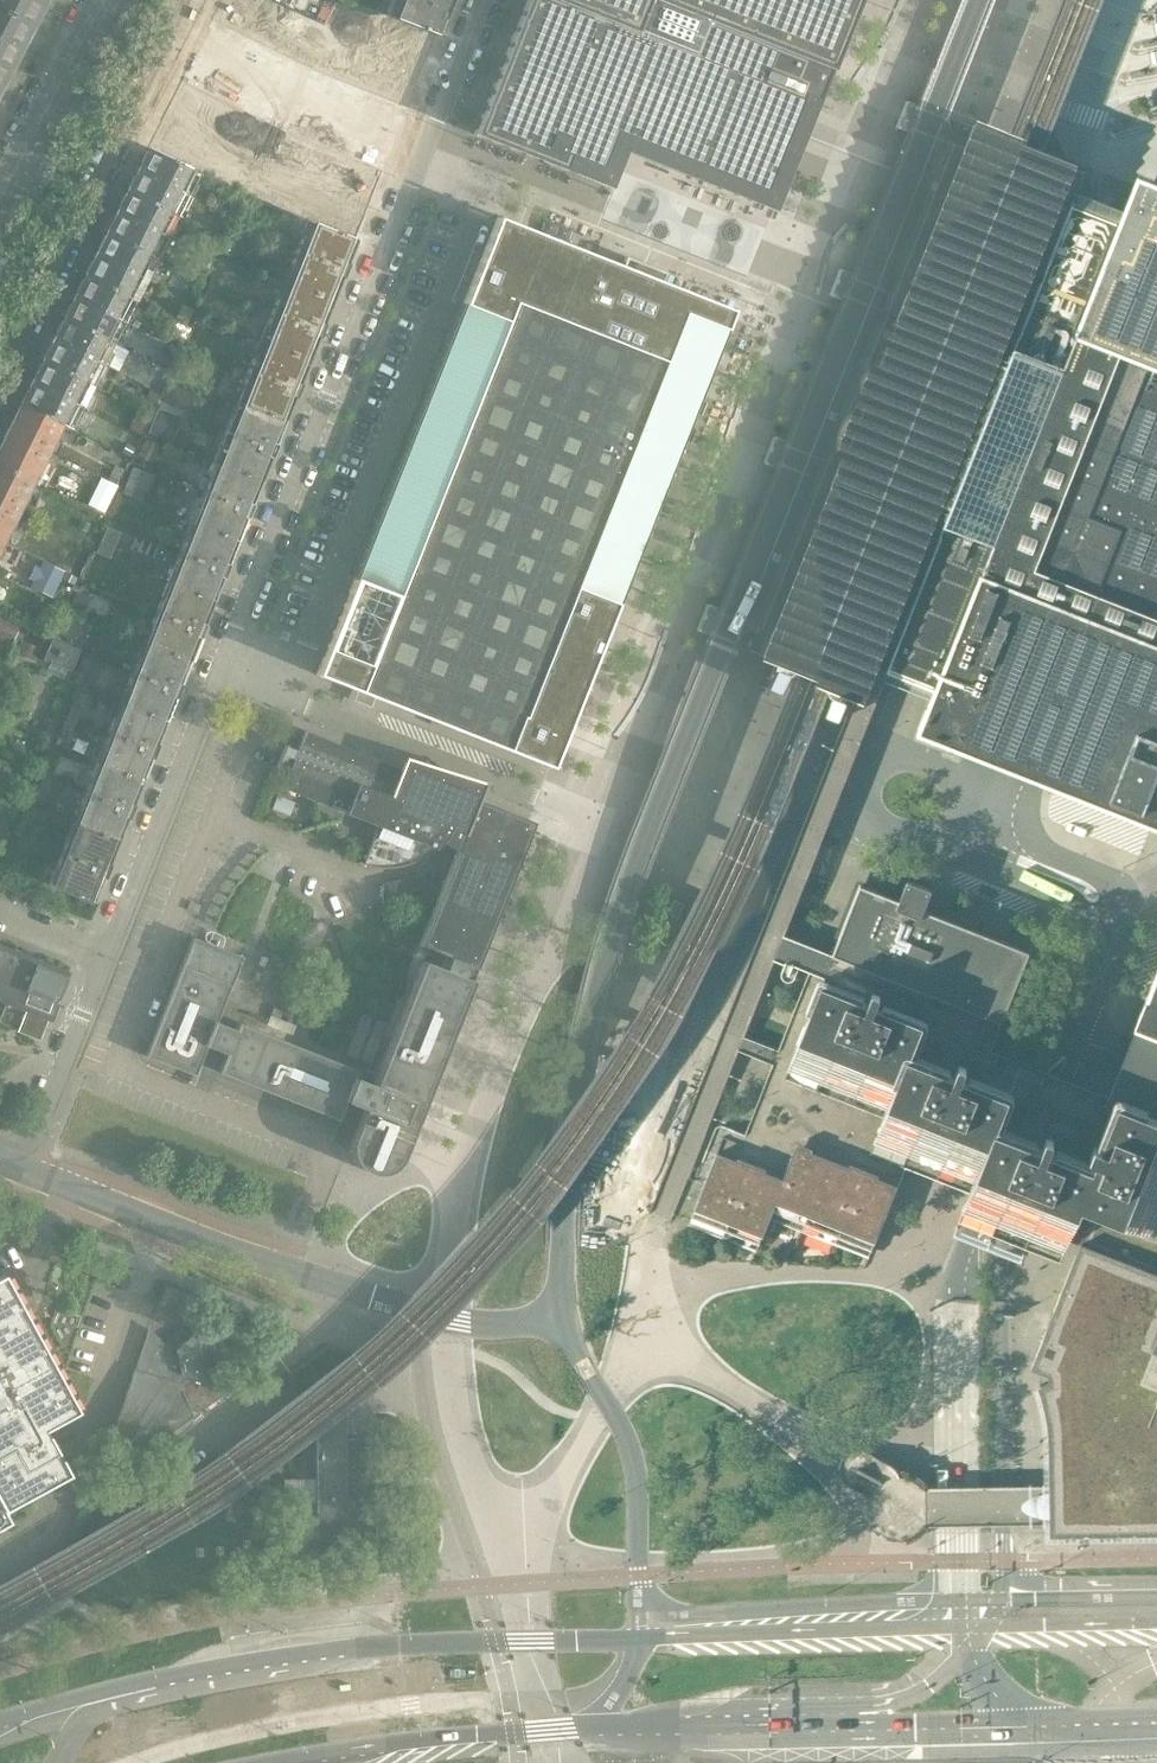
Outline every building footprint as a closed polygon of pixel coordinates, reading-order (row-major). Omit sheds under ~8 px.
[(33,28),(48,0),(0,0),(0,10),(33,28)] [(315,21),(325,26),(331,12),(333,13),(339,0),(328,0),(328,1),(326,0),(323,0),(315,21)] [(452,0),(391,0),(385,16),(437,37),(452,0)] [(474,135),(566,171),(571,158),(603,171),(617,135),(766,194),(804,98),(817,103),(858,0),(528,0),(474,135)] [(0,10),(0,65),(11,70),(33,28),(0,10)] [(0,65),(0,91),(11,70),(0,65)] [(1050,168),(942,126),(839,383),(733,663),(841,705),(927,528),(961,431),(995,351),(1050,168)] [(201,175),(148,150),(137,171),(191,196),(201,175)] [(191,196),(137,171),(127,192),(180,218),(191,196)] [(1149,183),(1137,177),(1120,221),(1080,205),(1073,202),(918,593),(887,672),(932,690),(914,734),(989,763),(1156,831),(1156,186),(1149,183)] [(180,218),(127,192),(117,212),(170,238),(180,218)] [(170,238),(117,212),(106,234),(159,260),(170,238)] [(355,577),(316,675),(361,693),(371,697),(551,768),(553,765),(557,753),(569,724),(573,712),(589,672),(601,643),(606,631),(616,604),(629,573),(692,414),(703,383),(708,372),(716,351),(724,331),(732,310),(661,282),(666,273),(626,257),(622,267),(512,223),(497,217),(462,305),(410,437),(355,577)] [(356,243),(309,223),(286,282),(333,301),(356,243)] [(159,260),(106,234),(95,255),(148,281),(159,260)] [(148,281),(95,255),(84,277),(137,303),(148,281)] [(137,303),(84,277),(74,298),(127,324),(137,303)] [(333,301),(286,282),(261,343),(308,362),(333,301)] [(127,324),(74,298),(64,319),(116,344),(127,324)] [(116,344),(64,319),(52,341),(105,366),(116,344)] [(105,366),(52,341),(42,362),(95,388),(105,366)] [(308,362),(261,343),(237,403),(285,422),(308,362)] [(95,388),(42,362),(31,383),(84,408),(95,388)] [(84,408),(31,383),(21,405),(63,425),(73,430),(84,408)] [(285,422),(237,403),(219,449),(214,463),(217,464),(261,481),(285,422)] [(7,433),(0,446),(0,466),(34,482),(63,425),(21,405),(7,433)] [(152,427),(173,439),(185,417),(164,405),(152,427)] [(146,439),(138,456),(152,463),(160,445),(146,439)] [(126,443),(121,452),(131,457),(135,449),(126,443)] [(261,481),(217,464),(194,524),(237,542),(261,481)] [(116,465),(109,480),(118,484),(125,469),(116,465)] [(0,466),(0,538),(5,541),(34,482),(0,466)] [(151,476),(132,468),(121,494),(141,503),(151,476)] [(101,477),(96,488),(113,496),(118,485),(101,477)] [(237,542),(194,524),(169,585),(213,602),(237,542)] [(102,540),(97,552),(111,557),(116,546),(102,540)] [(44,560),(32,587),(52,596),(64,570),(44,560)] [(213,602),(169,585),(146,644),(189,662),(213,602)] [(78,592),(71,606),(84,612),(91,598),(78,592)] [(65,616),(57,633),(78,642),(85,625),(65,616)] [(8,654),(19,631),(0,622),(0,650),(8,654)] [(72,671),(81,650),(55,638),(46,659),(72,671)] [(22,639),(17,651),(36,659),(41,647),(22,639)] [(189,662),(146,644),(123,703),(166,720),(189,662)] [(123,703),(99,763),(142,781),(166,720),(123,703)] [(83,709),(72,704),(60,731),(72,735),(83,709)] [(476,968),(534,822),(479,801),(480,799),(478,798),(477,800),(463,798),(463,797),(463,796),(462,795),(462,794),(460,793),(458,793),(457,793),(456,794),(455,795),(455,796),(449,795),(451,789),(305,732),(283,788),(379,827),(364,864),(359,862),(359,863),(361,864),(368,867),(376,868),(381,869),(389,869),(388,867),(386,867),(390,859),(401,863),(401,865),(398,866),(398,868),(417,862),(426,857),(432,852),(436,849),(439,846),(443,842),(457,852),(420,946),(447,957),(442,969),(423,961),(419,970),(468,991),(472,981),(470,980),(475,968),(476,968)] [(142,781),(99,763),(79,813),(75,824),(118,841),(142,781)] [(94,903),(118,841),(75,824),(57,870),(50,885),(56,887),(94,903)] [(383,904),(425,886),(420,875),(383,884),(383,904)] [(989,1050),(1028,952),(923,910),(931,890),(907,880),(899,901),(894,899),(860,885),(824,977),(989,1050)] [(714,939),(731,905),(703,891),(686,925),(714,939)] [(684,905),(674,900),(667,915),(677,920),(684,905)] [(191,902),(188,910),(197,914),(201,906),(191,902)] [(402,1157),(468,991),(419,970),(373,1085),(354,1077),(357,1070),(238,1023),(235,1030),(216,1023),(242,957),(193,937),(146,1056),(195,1076),(200,1065),(357,1127),(352,1139),(351,1142),(351,1146),(351,1149),(351,1153),(352,1156),(353,1158),(354,1160),(355,1162),(357,1164),(358,1165),(360,1167),(363,1170),(368,1172),(370,1173),(374,1174),(379,1174),(383,1173),(386,1172),(390,1171),(394,1168),(395,1167),(397,1165),(399,1163),(400,1161),(401,1159),(402,1157)] [(2,948),(0,947),(0,998),(8,1001),(9,998),(27,1005),(26,1009),(49,1018),(66,973),(2,948)] [(1133,1030),(1135,1030),(1109,1097),(1095,1092),(1069,1081),(1037,1069),(1007,1057),(989,1050),(824,977),(810,972),(742,1144),(723,1137),(690,1220),(698,1223),(696,1227),(749,1248),(751,1244),(758,1247),(770,1218),(795,1228),(797,1224),(810,1229),(808,1233),(861,1254),(863,1250),(871,1253),(908,1158),(939,1170),(941,1171),(944,1164),(964,1172),(976,1176),(964,1207),(982,1214),(1014,1226),(1038,1236),(1076,1251),(1031,1366),(1047,1373),(1047,1382),(1040,1385),(1039,1385),(1039,1386),(1043,1397),(1043,1398),(1046,1410),(1045,1410),(1046,1411),(1048,1423),(1047,1423),(1048,1423),(1049,1436),(1049,1437),(1049,1450),(1049,1451),(1049,1463),(1049,1464),(1050,1476),(1049,1477),(1049,1478),(1050,1479),(1050,1478),(1051,1478),(1057,1478),(1057,1493),(1057,1525),(1156,1524),(1156,968),(1133,1030)] [(13,1524),(5,1509),(31,1495),(69,1474),(57,1451),(45,1429),(78,1411),(69,1396),(19,1303),(5,1278),(3,1274),(0,1276),(0,1532),(13,1524)] [(134,1460),(140,1456),(193,1416),(191,1410),(198,1413),(228,1391),(223,1367),(224,1366),(219,1341),(195,1333),(177,1349),(167,1346),(167,1345),(164,1344),(163,1345),(148,1330),(135,1369),(110,1443),(134,1460)] [(289,1480),(284,1480),(286,1555),(295,1555),(375,1554),(374,1439),(345,1439),(345,1411),(315,1412),(316,1479),(295,1480),(289,1480)]
